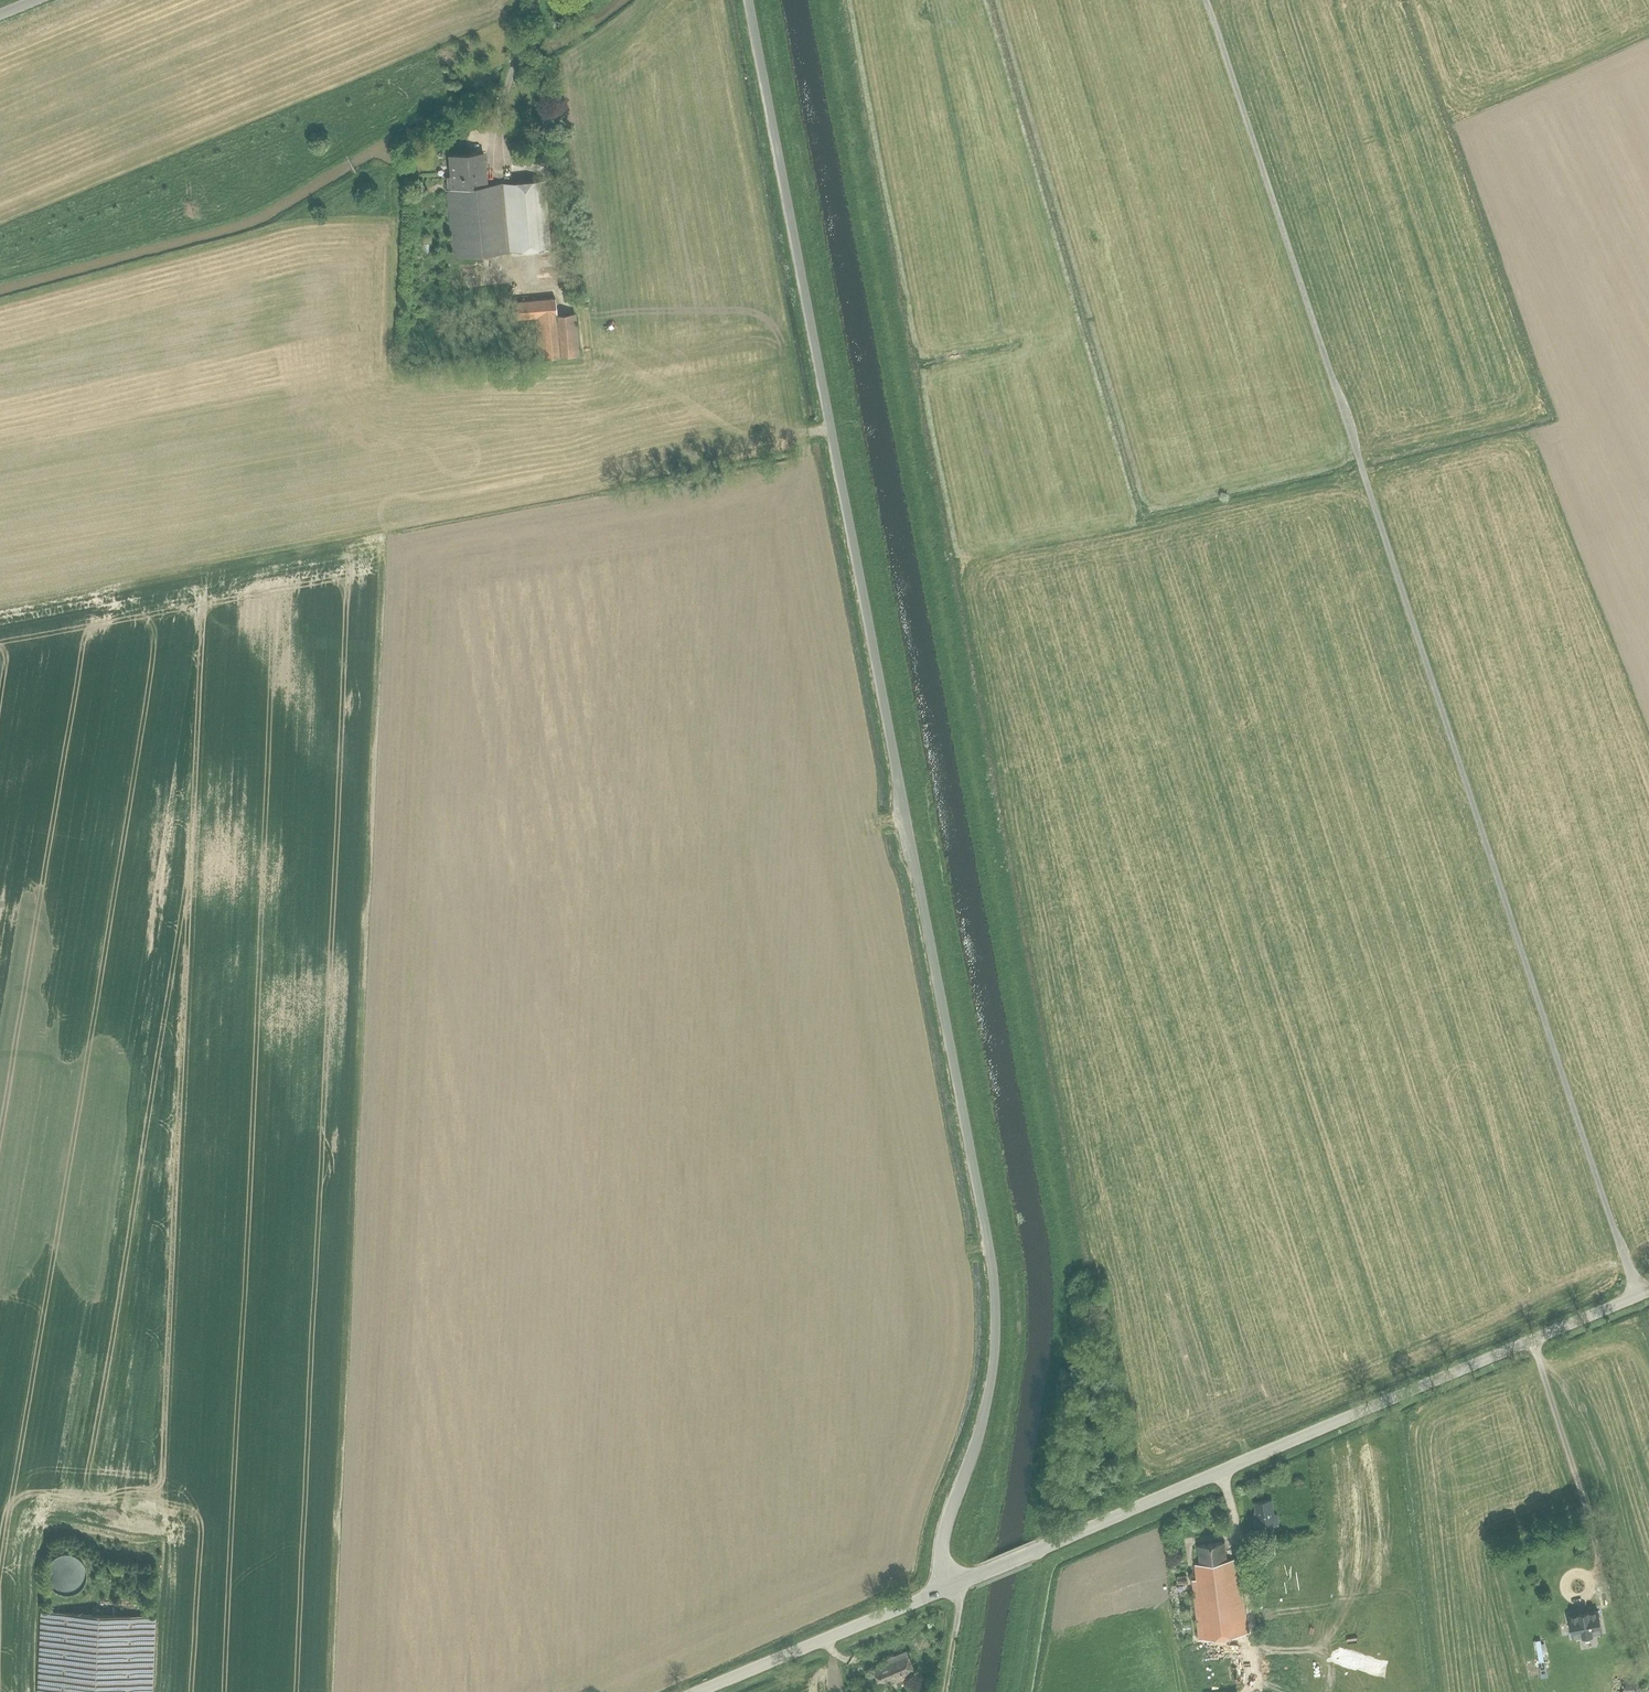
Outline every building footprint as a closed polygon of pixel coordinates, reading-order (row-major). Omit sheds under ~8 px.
[(454,258),(509,253),(503,184),(488,185),(485,151),(449,155),(450,175),(447,176),(454,258)] [(547,180),(503,184),(509,253),(553,249),(547,180)] [(556,298),(518,302),(519,319),(537,317),(540,360),(582,356),(578,313),(558,315),(556,298)] [(1271,1498),(1249,1505),(1257,1533),(1279,1527),(1271,1498)] [(1228,1538),(1190,1543),(1204,1640),(1242,1634),(1228,1538)] [(84,1577),(84,1574),(83,1571),(82,1568),(81,1564),(78,1561),(74,1558),(70,1556),(67,1555),(63,1555),(57,1557),(53,1559),(51,1561),(49,1564),(47,1567),(46,1571),(46,1575),(46,1579),(48,1583),(50,1587),(52,1589),(55,1591),(58,1593),(63,1593),(66,1593),(71,1593),(74,1591),(77,1589),(79,1587),(81,1584),(83,1580),(84,1577)] [(1570,1637),(1580,1635),(1581,1636),(1591,1634),(1591,1633),(1602,1631),(1598,1608),(1587,1610),(1586,1608),(1576,1610),(1576,1613),(1565,1615),(1570,1637)] [(44,1614),(40,1691),(149,1691),(150,1619),(44,1614)] [(1544,1639),(1537,1640),(1539,1668),(1547,1667),(1544,1639)] [(906,1650),(867,1666),(876,1687),(915,1671),(906,1650)] [(1612,1691),(1646,1691),(1644,1683),(1612,1691)]
